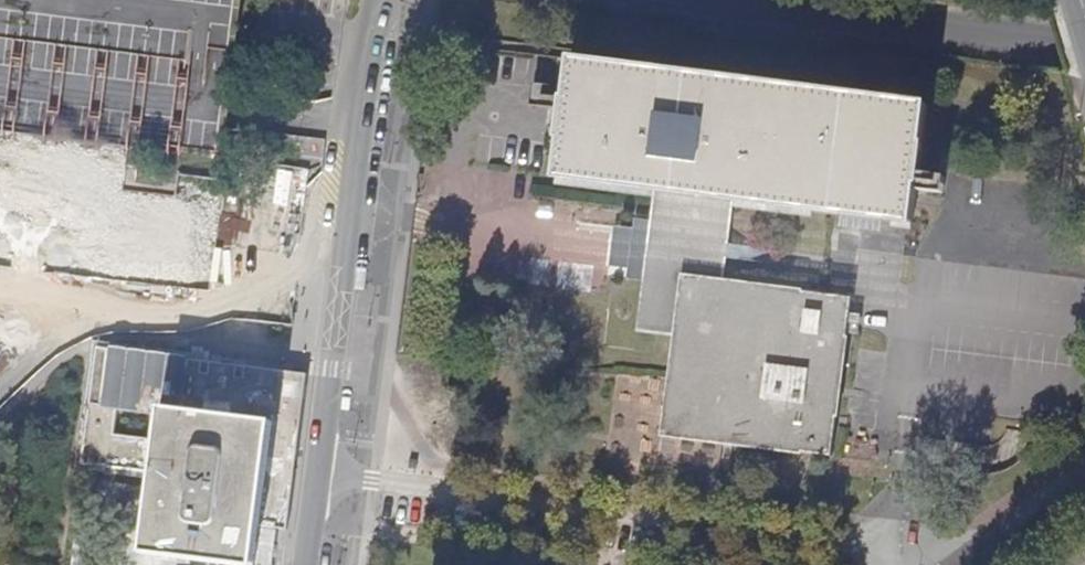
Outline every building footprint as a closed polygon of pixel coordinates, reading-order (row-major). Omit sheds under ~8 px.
[(218,144),(223,109),(225,92),(235,0),(0,0),(0,117),(218,144)] [(655,192),(734,203),(912,225),(927,104),(571,57),(556,179),(655,192)] [(635,218),(633,229),(630,249),(628,268),(627,278),(643,279),(637,331),(674,335),(662,435),(803,454),(803,452),(831,456),(847,328),(852,298),(802,292),(802,289),(723,279),(734,203),(655,192),(651,220),(635,218)] [(609,266),(628,268),(630,249),(633,229),(614,227),(609,266)] [(308,373),(245,365),(96,345),(81,463),(154,472),(144,553),(243,564),(253,564),(258,525),(289,530),(308,373)]
